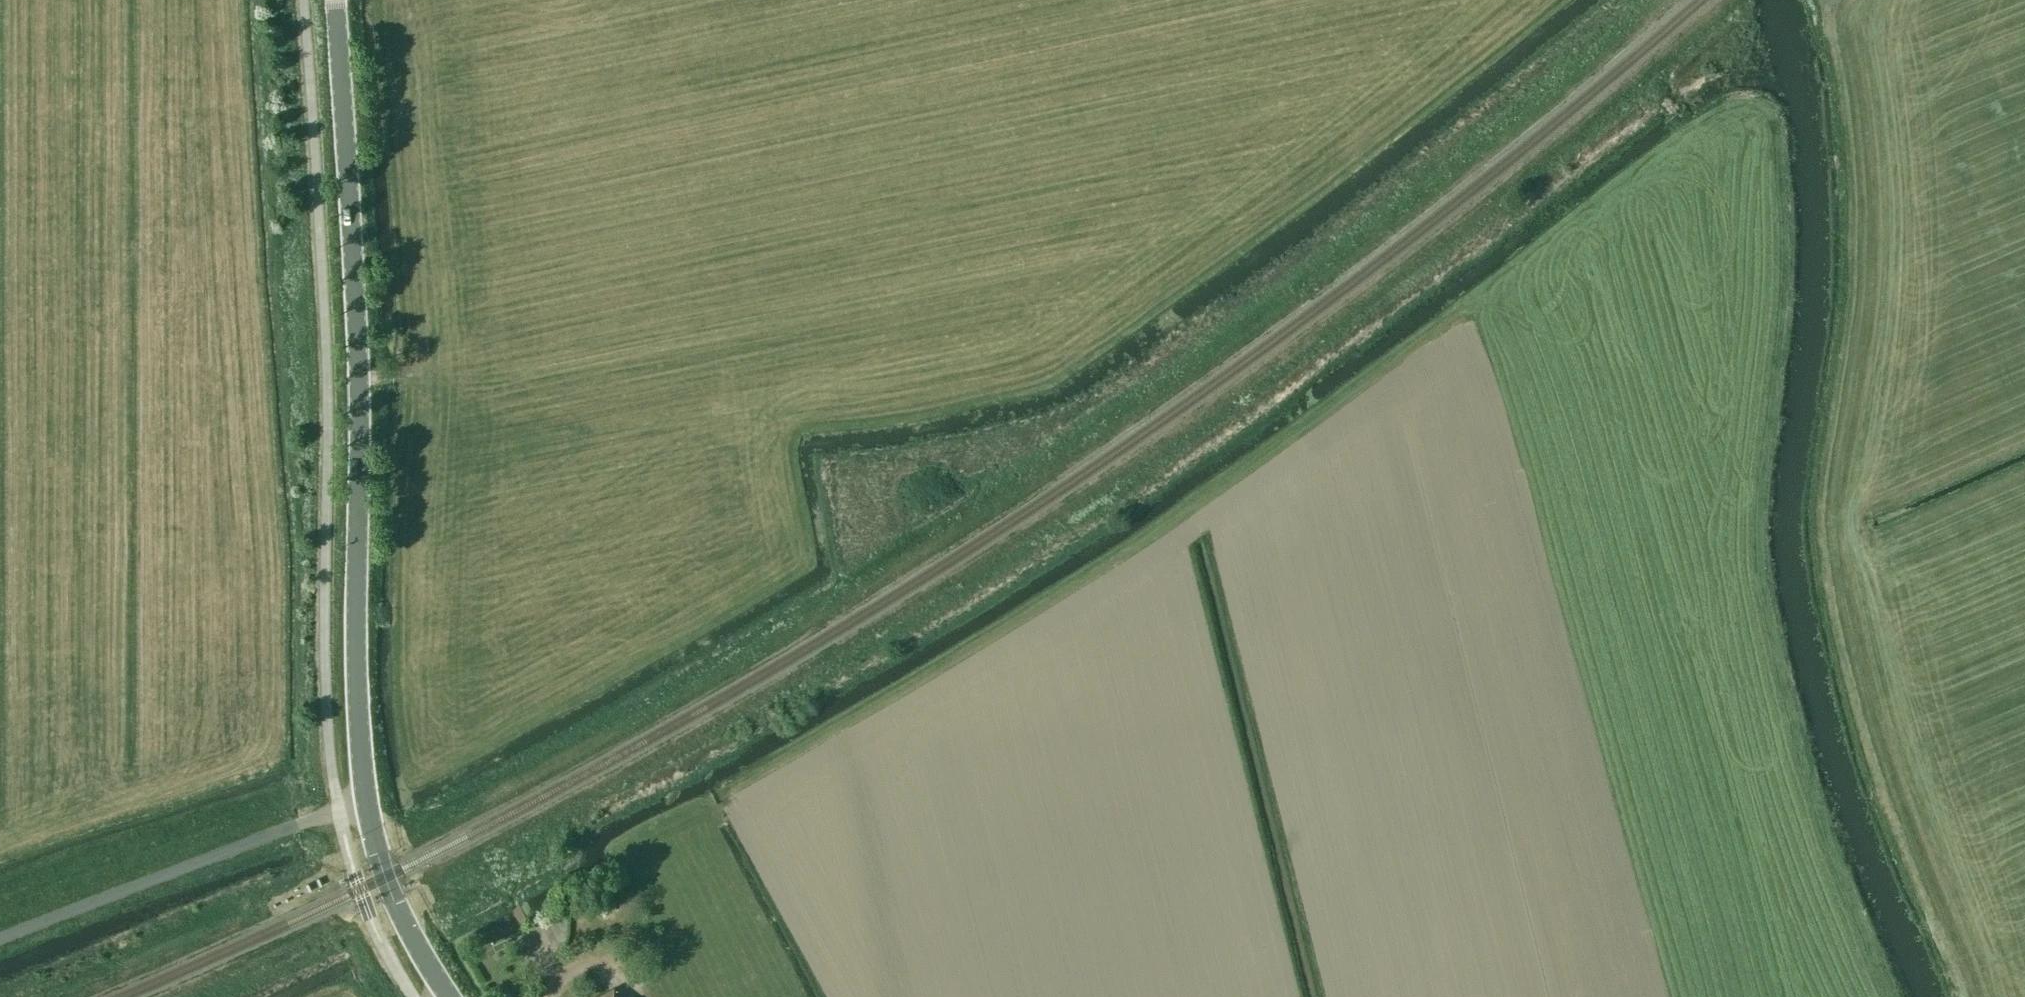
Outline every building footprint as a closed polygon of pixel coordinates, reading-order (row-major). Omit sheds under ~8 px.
[(613,989),(613,988),(596,996),(617,996),(613,989)]
